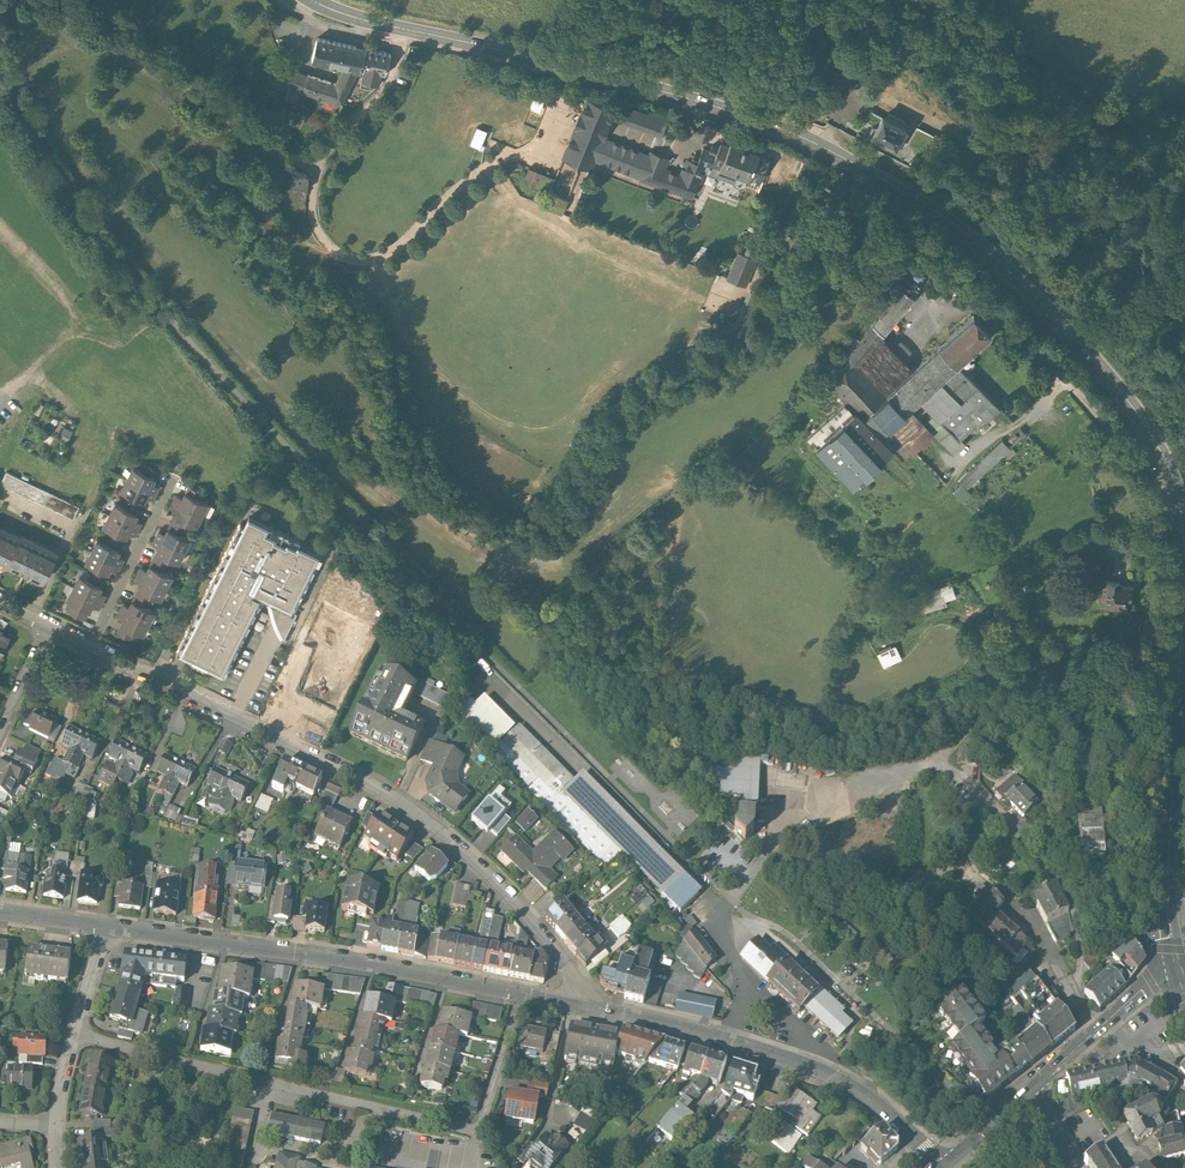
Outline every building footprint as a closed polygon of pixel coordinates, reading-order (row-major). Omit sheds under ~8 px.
[(342,111),(359,73),(365,52),(316,40),(310,65),(341,74),(336,88),(293,73),(285,107),(297,112),(302,99),(342,111)] [(393,59),(365,52),(359,73),(364,74),(361,87),(378,91),(382,79),(387,81),(393,59)] [(537,97),(533,108),(543,111),(547,101),(537,97)] [(582,103),(562,161),(589,173),(592,174),(596,162),(605,139),(615,110),(584,98),(582,103)] [(619,108),(615,120),(661,137),(668,120),(650,113),(648,116),(633,110),(632,113),(619,108)] [(872,137),(881,120),(871,115),(862,131),(872,137)] [(896,155),(908,134),(882,119),(881,120),(872,137),(870,139),(896,155)] [(473,145),(483,149),(490,130),(479,126),(473,145)] [(648,156),(605,139),(596,162),(641,180),(641,183),(692,203),(699,186),(701,187),(705,176),(734,188),(737,181),(759,189),(770,165),(759,160),(760,158),(731,146),(730,150),(721,146),(719,152),(713,150),(711,154),(704,152),(698,167),(687,163),(681,177),(665,171),(669,161),(650,153),(648,156)] [(309,181),(285,172),(280,185),(303,195),(309,181)] [(549,194),(555,180),(536,172),(530,186),(542,191),(549,194)] [(738,258),(728,283),(747,291),(762,256),(749,251),(745,260),(738,258)] [(883,335),(915,294),(901,286),(870,325),(883,335)] [(937,345),(955,364),(990,332),(971,313),(937,345)] [(858,366),(883,335),(870,325),(847,355),(850,358),(858,366)] [(912,368),(883,335),(858,366),(884,394),(886,392),(912,368)] [(904,412),(955,364),(937,345),(912,368),(886,392),(904,412)] [(884,394),(858,366),(850,358),(825,380),(844,402),(851,410),(854,408),(861,415),(868,409),(884,394)] [(999,406),(955,364),(904,412),(886,429),(879,434),(892,447),(903,460),(930,434),(954,454),(966,442),(962,437),(973,426),(976,430),(999,406)] [(886,429),(904,412),(886,392),(884,394),(868,409),(886,429)] [(892,447),(879,434),(861,415),(854,408),(851,410),(844,402),(805,436),(850,485),(892,447)] [(886,429),(868,409),(861,415),(879,434),(886,429)] [(62,436),(70,439),(75,428),(66,425),(62,436)] [(1016,440),(1026,434),(1022,426),(1012,431),(1016,440)] [(1000,439),(958,482),(960,485),(966,490),(1008,447),(1000,439)] [(131,463),(126,476),(151,487),(157,475),(131,463)] [(5,470),(0,481),(0,482),(74,519),(80,507),(5,470)] [(145,500),(151,487),(126,476),(120,488),(145,500)] [(971,496),(966,490),(960,485),(952,492),(962,505),(971,496)] [(184,488),(179,501),(204,513),(210,500),(184,488)] [(114,500),(108,512),(133,524),(139,511),(114,500)] [(198,525),(204,513),(179,501),(173,513),(198,525)] [(127,536),(133,524),(108,512),(102,524),(127,536)] [(245,519),(180,652),(221,672),(260,592),(292,607),(318,555),(245,519)] [(4,566),(19,534),(0,525),(0,564),(4,566)] [(166,525),(160,538),(185,550),(191,537),(166,525)] [(44,585),(59,554),(19,534),(4,566),(44,585)] [(96,538),(90,550),(115,562),(121,550),(96,538)] [(179,562),(185,550),(160,538),(154,550),(179,562)] [(109,575),(115,562),(90,550),(84,563),(109,575)] [(150,564),(144,577),(169,588),(175,576),(150,564)] [(76,576),(70,588),(96,600),(101,588),(76,576)] [(163,601),(169,588),(144,577),(138,589),(163,601)] [(947,602),(946,598),(956,595),(951,581),(900,597),(906,615),(947,602)] [(1104,582),(1104,611),(1132,611),(1132,583),(1104,582)] [(90,613),(96,600),(70,588),(64,601),(90,613)] [(131,600),(125,612),(150,624),(156,612),(131,600)] [(326,601),(315,627),(302,622),(272,698),(330,721),(356,657),(369,662),(384,624),(326,601)] [(144,637),(150,624),(125,612),(119,625),(144,637)] [(0,633),(0,659),(10,638),(0,633)] [(874,649),(882,663),(901,653),(894,639),(874,649)] [(418,685),(382,668),(348,736),(410,766),(429,727),(404,715),(414,693),(418,685)] [(420,681),(418,685),(414,693),(444,708),(450,695),(420,681)] [(36,712),(28,731),(49,739),(57,720),(36,712)] [(575,777),(521,722),(501,741),(537,777),(556,796),(561,791),(575,777)] [(62,763),(70,766),(85,734),(69,727),(61,745),(68,749),(62,763)] [(100,741),(85,734),(70,766),(77,770),(83,755),(92,759),(100,741)] [(107,757),(123,765),(132,748),(116,740),(107,757)] [(461,788),(457,778),(467,760),(431,742),(422,761),(433,767),(427,782),(428,797),(453,816),(471,796),(461,788)] [(21,743),(14,759),(32,767),(39,752),(21,743)] [(148,756),(132,748),(123,765),(138,773),(148,756)] [(963,750),(962,767),(979,768),(980,751),(963,750)] [(158,791),(165,795),(181,763),(166,755),(156,774),(164,778),(158,791)] [(738,817),(754,818),(755,807),(757,807),(760,759),(736,758),(736,769),(712,768),(711,782),(721,782),(719,799),(739,800),(738,817)] [(304,769),(286,760),(276,780),(296,790),(304,769)] [(0,770),(0,792),(13,798),(25,773),(3,763),(0,770)] [(197,770),(181,763),(165,795),(173,798),(179,785),(188,789),(197,770)] [(207,803),(219,808),(232,777),(215,769),(207,789),(213,792),(207,803)] [(324,779),(304,769),(296,790),(313,799),(324,779)] [(686,875),(583,769),(575,777),(561,791),(621,852),(664,897),(686,875)] [(249,784),(232,777),(219,808),(230,814),(236,802),(240,804),(249,784)] [(605,868),(621,852),(561,791),(556,796),(537,777),(526,788),(605,868)] [(1007,801),(1021,789),(1023,787),(1015,777),(996,793),(1005,803),(1007,801)] [(343,788),(330,782),(319,805),(332,812),(343,788)] [(1037,806),(1021,789),(1007,801),(1023,819),(1037,806)] [(495,806),(489,802),(471,821),(487,835),(491,832),(497,839),(511,822),(505,816),(512,808),(501,799),(495,806)] [(354,823),(327,811),(316,839),(342,850),(354,823)] [(528,814),(518,824),(525,831),(535,821),(528,814)] [(382,815),(364,841),(397,865),(416,840),(382,815)] [(754,818),(738,817),(737,827),(733,832),(745,843),(753,833),(754,818)] [(1098,823),(1076,825),(1079,864),(1102,862),(1098,823)] [(556,834),(533,856),(549,872),(571,850),(556,834)] [(557,880),(549,872),(533,856),(516,838),(502,852),(524,874),(526,872),(546,892),(557,880)] [(450,868),(433,853),(416,873),(433,887),(450,868)] [(268,866),(237,862),(234,888),(265,891),(268,866)] [(199,866),(192,918),(217,921),(223,869),(199,866)] [(26,895),(29,873),(4,870),(1,892),(26,895)] [(66,875),(45,872),(43,898),(63,900),(66,875)] [(103,878),(80,875),(77,904),(99,907),(103,878)] [(143,887),(115,883),(111,908),(139,912),(143,887)] [(380,890),(347,883),(341,912),(374,919),(380,890)] [(983,897),(988,890),(980,883),(975,890),(983,897)] [(181,888),(157,885),(153,915),(177,917),(181,888)] [(456,885),(452,906),(467,909),(471,888),(456,885)] [(1055,887),(1033,898),(1047,924),(1068,913),(1055,887)] [(650,890),(635,900),(644,914),(659,903),(650,890)] [(983,897),(968,914),(1006,947),(1019,933),(995,913),(1003,903),(988,890),(983,897)] [(293,893),(276,892),(274,922),(291,924),(293,893)] [(422,907),(400,903),(394,929),(405,931),(416,934),(422,907)] [(548,920),(558,932),(576,917),(566,905),(548,920)] [(329,909),(304,906),(301,932),(326,934),(329,909)] [(1068,913),(1047,924),(1056,941),(1072,933),(1068,913)] [(623,938),(636,927),(625,914),(612,925),(623,938)] [(558,932),(569,944),(587,929),(576,917),(558,932)] [(368,950),(384,953),(388,928),(372,925),(368,950)] [(384,953),(401,956),(405,931),(394,929),(388,928),(384,953)] [(453,928),(451,934),(464,937),(466,931),(453,928)] [(477,947),(486,949),(490,931),(482,929),(477,947)] [(569,944),(579,957),(597,942),(587,929),(569,944)] [(718,959),(695,930),(674,947),(698,976),(718,959)] [(401,956),(417,959),(421,935),(416,934),(405,931),(401,956)] [(1019,933),(1006,947),(1016,955),(1028,942),(1019,933)] [(1131,936),(1118,947),(1110,954),(1117,961),(1119,963),(1124,957),(1130,962),(1129,963),(1137,970),(1145,960),(1131,936)] [(458,943),(440,939),(435,961),(453,965),(458,943)] [(783,966),(759,941),(742,958),(767,983),(783,966)] [(607,954),(597,942),(579,957),(589,969),(607,954)] [(453,965),(467,968),(472,946),(458,943),(453,965)] [(1109,968),(1117,961),(1110,954),(1118,947),(1114,943),(1098,958),(1100,960),(1109,968)] [(477,947),(472,946),(467,968),(481,971),(486,949),(477,947)] [(0,947),(0,977),(8,978),(11,948),(0,947)] [(513,955),(486,949),(481,971),(509,977),(513,955)] [(534,953),(533,959),(549,960),(540,949),(534,953)] [(650,978),(639,974),(640,971),(647,973),(652,954),(640,950),(636,960),(626,996),(625,998),(630,1000),(630,999),(642,1003),(650,978)] [(76,956),(31,951),(27,981),(72,986),(76,956)] [(124,954),(121,970),(147,980),(184,986),(187,963),(124,954)] [(1090,970),(1100,960),(1098,958),(1095,954),(1084,964),(1090,970)] [(533,959),(513,955),(509,977),(528,981),(533,959)] [(636,960),(623,956),(617,977),(603,972),(600,980),(601,983),(607,990),(612,992),(626,996),(636,960)] [(544,984),(549,960),(533,959),(528,981),(544,984)] [(1117,961),(1109,968),(1124,985),(1131,976),(1119,963),(1117,961)] [(819,995),(786,963),(783,966),(767,983),(800,1014),(804,1010),(838,1042),(852,1027),(818,996),(819,995)] [(1084,990),(1099,1007),(1124,985),(1109,969),(1098,978),(1084,990)] [(140,1000),(147,980),(121,970),(117,992),(140,1000)] [(1012,999),(1021,991),(1036,979),(1029,970),(1011,985),(1006,980),(1001,984),(1012,999)] [(255,975),(221,971),(218,996),(245,999),(251,1000),(255,975)] [(363,997),(365,982),(328,977),(326,992),(363,997)] [(1055,1003),(1036,979),(1021,991),(1040,1015),(1055,1003)] [(326,992),(295,987),(290,1007),(308,1011),(324,1012),(326,992)] [(430,994),(402,988),(399,1005),(427,1010),(430,994)] [(117,992),(109,1020),(128,1029),(140,1000),(117,992)] [(936,1011),(944,1021),(968,1002),(960,992),(936,1011)] [(720,1003),(680,993),(675,1011),(715,1021),(720,1003)] [(215,995),(212,1014),(239,1018),(243,1018),(245,999),(218,996),(215,995)] [(397,1003),(368,997),(364,1018),(383,1022),(393,1024),(397,1003)] [(976,1012),(968,1002),(944,1021),(952,1031),(976,1012)] [(1032,1022),(1034,1025),(1051,1045),(1074,1026),(1055,1003),(1040,1015),(1032,1022)] [(1017,1005),(1008,1013),(1016,1023),(1019,1021),(1023,1026),(1030,1021),(1017,1005)] [(290,1007),(286,1025),(305,1029),(308,1011),(290,1007)] [(474,1019),(443,1012),(438,1033),(463,1038),(469,1040),(474,1019)] [(984,1022),(976,1012),(952,1031),(960,1041),(976,1028),(984,1022)] [(212,1014),(207,1013),(205,1032),(233,1035),(237,1036),(239,1018),(212,1014)] [(359,1018),(356,1036),(379,1041),(383,1022),(364,1018),(359,1018)] [(303,1048),(305,1029),(286,1025),(282,1044),(303,1048)] [(1030,1062),(1051,1045),(1034,1025),(1014,1042),(1030,1062)] [(593,1031),(572,1027),(564,1060),(612,1069),(616,1054),(621,1038),(599,1033),(599,1031),(599,1030),(594,1029),(593,1030),(593,1031)] [(952,1048),(959,1057),(983,1037),(976,1028),(960,1041),(952,1048)] [(551,1035),(523,1029),(518,1054),(546,1060),(551,1035)] [(664,1043),(623,1030),(621,1038),(616,1054),(618,1057),(645,1066),(648,1062),(664,1043)] [(202,1031),(199,1053),(231,1057),(233,1035),(205,1032),(202,1031)] [(432,1051),(458,1058),(463,1038),(438,1033),(437,1032),(432,1051)] [(376,1060),(379,1041),(356,1036),(352,1055),(376,1060)] [(959,1057),(966,1065),(990,1046),(983,1037),(959,1057)] [(49,1039),(21,1038),(21,1058),(48,1059),(49,1039)] [(1014,1076),(1030,1062),(1014,1042),(997,1055),(1014,1076)] [(274,1064),(289,1066),(288,1072),(308,1075),(310,1060),(301,1059),(303,1048),(282,1044),(278,1043),(274,1064)] [(684,1050),(664,1043),(648,1062),(676,1072),(684,1050)] [(966,1065),(973,1074),(997,1055),(990,1046),(966,1065)] [(453,1076),(458,1058),(432,1051),(431,1051),(426,1069),(453,1076)] [(352,1055),(347,1054),(343,1075),(372,1081),(376,1060),(352,1055)] [(712,1061),(695,1055),(687,1080),(705,1085),(712,1061)] [(1014,1076),(997,1055),(973,1074),(970,1077),(986,1098),(1014,1076)] [(1137,1056),(1123,1058),(1127,1082),(1122,1083),(1122,1093),(1142,1095),(1145,1079),(1138,1074),(1137,1056)] [(1165,1072),(1137,1056),(1138,1074),(1145,1079),(1157,1086),(1165,1072)] [(90,1057),(83,1086),(112,1092),(118,1063),(90,1057)] [(1123,1058),(1083,1067),(1087,1087),(1100,1084),(1101,1087),(1122,1083),(1127,1082),(1123,1058)] [(730,1066),(712,1061),(705,1085),(722,1091),(730,1066)] [(1072,1091),(1087,1087),(1083,1067),(1067,1070),(1072,1091)] [(35,1068),(10,1068),(9,1090),(35,1090),(35,1068)] [(425,1069),(420,1090),(448,1097),(453,1076),(426,1069),(425,1069)] [(767,1079),(735,1069),(726,1097),(758,1107),(767,1079)] [(1177,1080),(1165,1072),(1157,1086),(1155,1089),(1167,1097),(1177,1080)] [(958,1077),(954,1083),(959,1087),(963,1082),(958,1077)] [(106,1121),(112,1092),(83,1086),(77,1115),(106,1121)] [(823,1123),(814,1117),(819,1108),(793,1091),(778,1114),(795,1125),(792,1130),(811,1142),(823,1123)] [(538,1098),(505,1092),(500,1123),(532,1129),(538,1098)] [(1157,1101),(1149,1098),(1122,1113),(1136,1140),(1151,1132),(1145,1122),(1158,1115),(1161,1108),(1157,1101)] [(232,1106),(219,1163),(239,1167),(253,1111),(232,1106)] [(323,1121),(267,1109),(263,1128),(318,1140),(323,1121)] [(698,1124),(680,1109),(659,1133),(667,1140),(677,1149),(698,1124)] [(745,1110),(728,1131),(738,1139),(755,1118),(745,1110)] [(1184,1152),(1184,1144),(1181,1122),(1163,1126),(1162,1140),(1158,1140),(1161,1156),(1184,1152)] [(902,1144),(887,1126),(862,1148),(869,1156),(873,1153),(881,1162),(902,1144)] [(804,1140),(785,1128),(773,1146),(792,1159),(804,1140)] [(543,1129),(522,1156),(538,1167),(549,1167),(566,1147),(543,1129)] [(658,1133),(646,1146),(656,1154),(667,1140),(659,1133),(658,1133)] [(80,1167),(110,1167),(107,1139),(78,1142),(80,1167)] [(0,1148),(0,1159),(3,1167),(14,1167),(21,1166),(22,1167),(36,1167),(29,1141),(0,1148)] [(1083,1162),(1088,1167),(1115,1167),(1102,1149),(1083,1162)]
